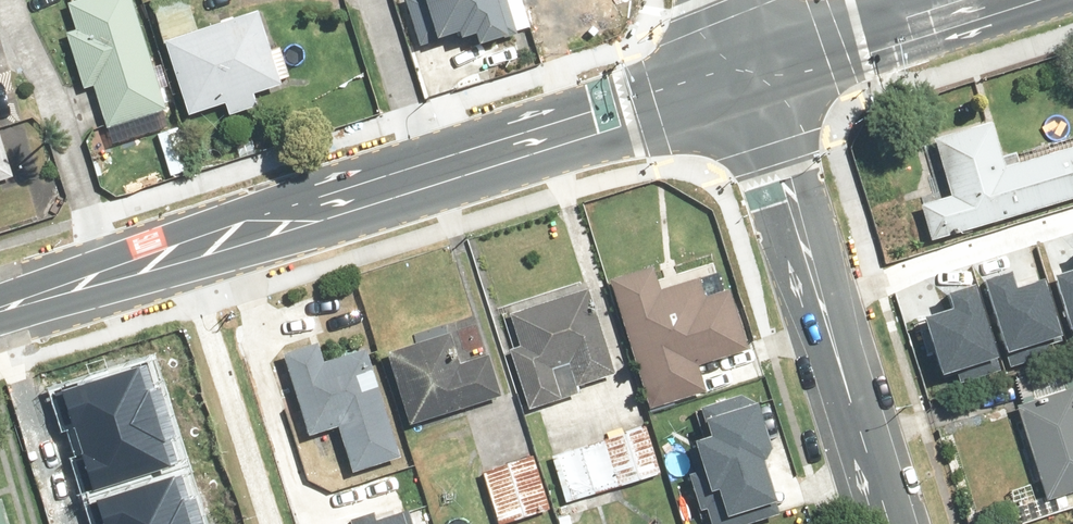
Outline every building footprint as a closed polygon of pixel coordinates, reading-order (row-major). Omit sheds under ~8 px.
[(61,1),(71,34),(62,37),(79,95),(89,92),(101,132),(163,113),(129,0),(65,0),(61,1)] [(146,3),(182,121),(278,92),(254,12),(195,30),(186,0),(155,0),(146,3)] [(437,51),(511,34),(503,0),(425,0),(437,51)] [(926,247),(1072,201),(1072,140),(1004,161),(991,119),(927,139),(945,195),(913,205),(926,247)] [(1071,336),(1072,335),(1072,262),(1051,269),(1071,336)] [(603,282),(644,414),(704,395),(695,368),(749,352),(730,290),(703,299),(696,275),(655,288),(648,268),(603,282)] [(1008,360),(1061,342),(1038,276),(1008,286),(1004,274),(981,282),(1008,360)] [(920,314),(943,381),(996,363),(969,285),(946,293),(950,304),(920,314)] [(491,323),(521,418),(619,388),(590,293),(491,323)] [(478,325),(378,355),(402,431),(502,401),(478,325)] [(317,340),(274,352),(297,431),(332,421),(347,472),(393,459),(361,350),(323,362),(317,340)] [(1000,387),(1036,502),(1072,490),(1072,372),(1071,365),(1000,387)] [(62,397),(93,490),(172,464),(141,371),(62,397)] [(706,523),(739,523),(779,512),(763,455),(773,452),(755,391),(694,409),(698,422),(678,428),(706,523)] [(546,457),(561,506),(657,477),(641,427),(546,457)] [(475,473),(491,523),(507,523),(546,512),(529,457),(475,473)] [(104,523),(192,523),(176,478),(98,504),(104,523)] [(406,505),(338,523),(412,523),(406,505)]
